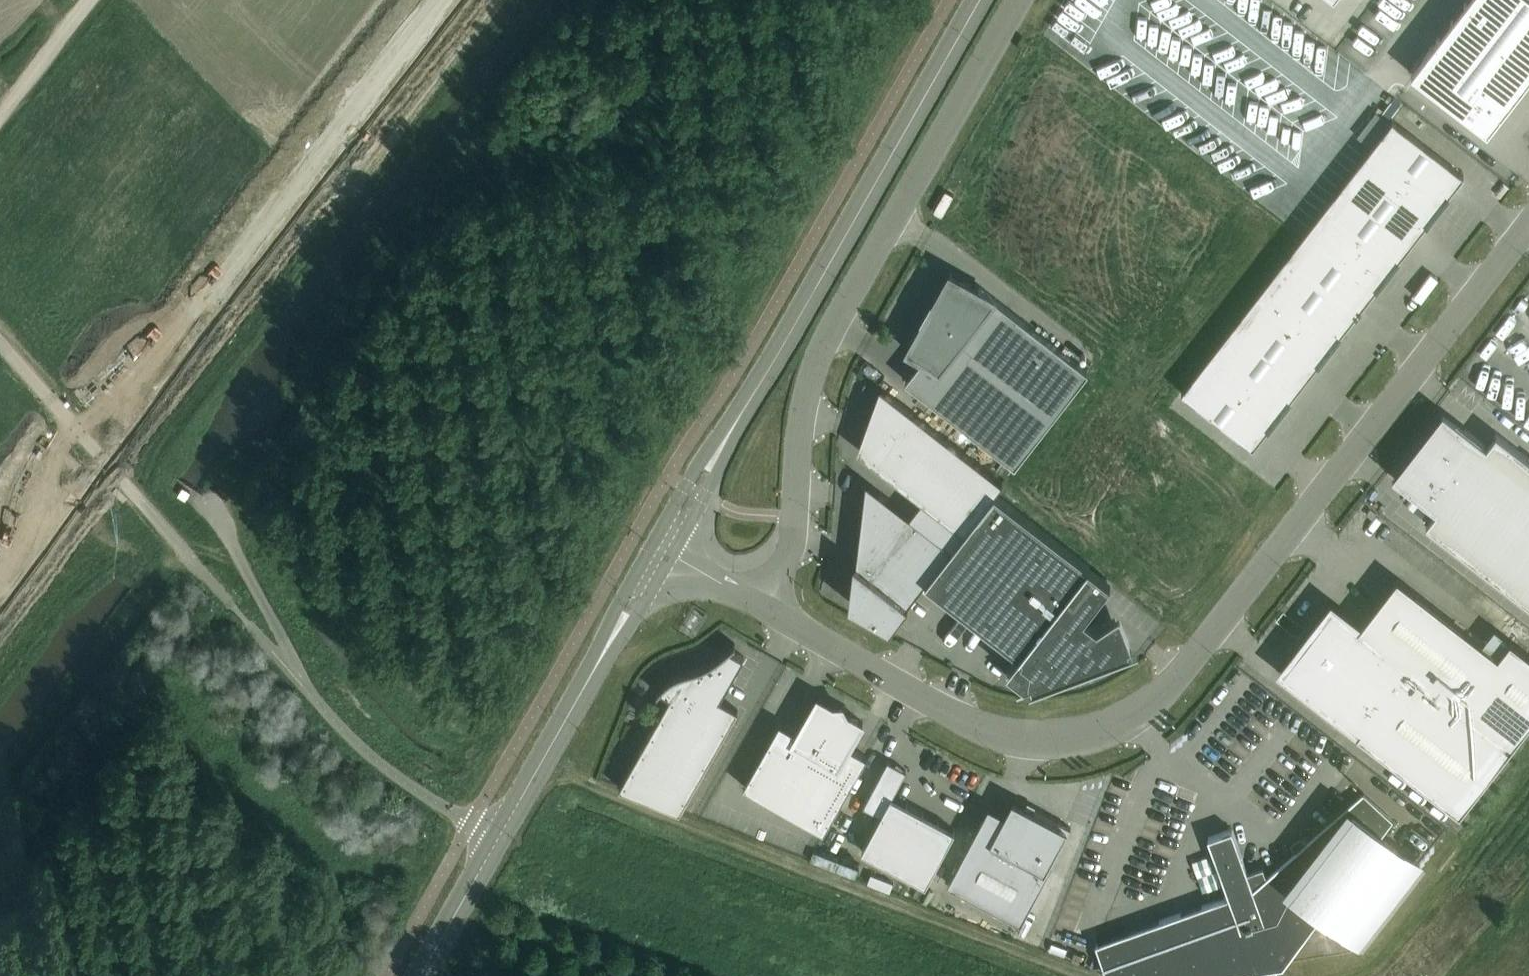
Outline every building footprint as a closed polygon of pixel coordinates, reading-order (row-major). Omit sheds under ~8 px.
[(1411,72),(1487,131),(1528,77),(1528,0),(1466,0),(1411,72)] [(1463,173),(1391,118),(1286,254),(1357,309),(1463,173)] [(1357,309),(1286,254),(1248,304),(1181,390),(1252,445),(1357,309)] [(1014,464),(1088,369),(978,284),(976,287),(949,272),(932,302),(932,301),(922,317),(923,318),(907,348),(922,357),(905,379),(1014,464)] [(1002,480),(886,390),(884,394),(890,398),(873,420),(887,431),(869,454),(901,478),(902,478),(899,482),(925,502),(913,517),(951,546),(963,531),(994,490),(1002,480)] [(1528,602),(1528,455),(1496,429),(1486,442),(1443,410),(1392,475),(1436,508),(1425,522),(1528,602)] [(951,546),(924,580),(1018,652),(1006,667),(1023,680),(1017,682),(1018,684),(1030,679),(1032,683),(1030,685),(1072,670),(1071,669),(1063,672),(1061,667),(1122,644),(1063,598),(1090,564),(994,490),(963,531),(951,546)] [(889,625),(924,580),(951,546),(913,517),(879,491),(866,506),(876,514),(864,530),(873,538),(861,553),(872,563),(861,576),(859,576),(856,606),(889,625)] [(1334,628),(1322,619),(1293,656),(1305,666),(1295,679),(1359,728),(1356,732),(1459,812),(1528,721),(1528,654),(1510,639),(1497,654),(1397,576),(1358,626),(1344,616),(1334,628)] [(724,651),(720,654),(709,661),(704,664),(700,666),(686,670),(673,676),(671,677),(670,677),(666,680),(662,683),(657,689),(656,691),(657,692),(659,689),(670,695),(618,786),(679,811),(737,708),(719,698),(743,655),(730,647),(735,643),(734,642),(727,648),(724,651)] [(779,721),(743,785),(823,830),(866,755),(849,745),(862,721),(845,711),(842,704),(834,705),(817,695),(797,731),(779,721)] [(879,813),(859,848),(922,884),(952,830),(891,795),(900,778),(882,767),(861,804),(879,813)] [(1388,812),(1363,791),(1307,840),(1304,836),(1302,837),(1301,836),(1300,837),(1299,838),(1295,842),(1294,841),(1292,841),(1291,842),(1290,843),(1295,849),(1266,875),(1262,865),(1247,870),(1232,827),(1208,836),(1229,894),(1095,942),(1107,975),(1110,975),(1194,975),(1255,966),(1258,975),(1266,975),(1317,911),(1359,944),(1421,865),(1380,833),(1393,817),(1388,812)] [(1032,812),(1023,807),(1024,805),(1012,798),(998,824),(984,817),(987,812),(984,811),(947,882),(1020,921),(1045,874),(1041,873),(1043,869),(1044,870),(1058,844),(1057,844),(1062,835),(1065,837),(1070,826),(1034,807),(1032,812)] [(695,826),(706,804),(696,799),(685,821),(695,826)]
